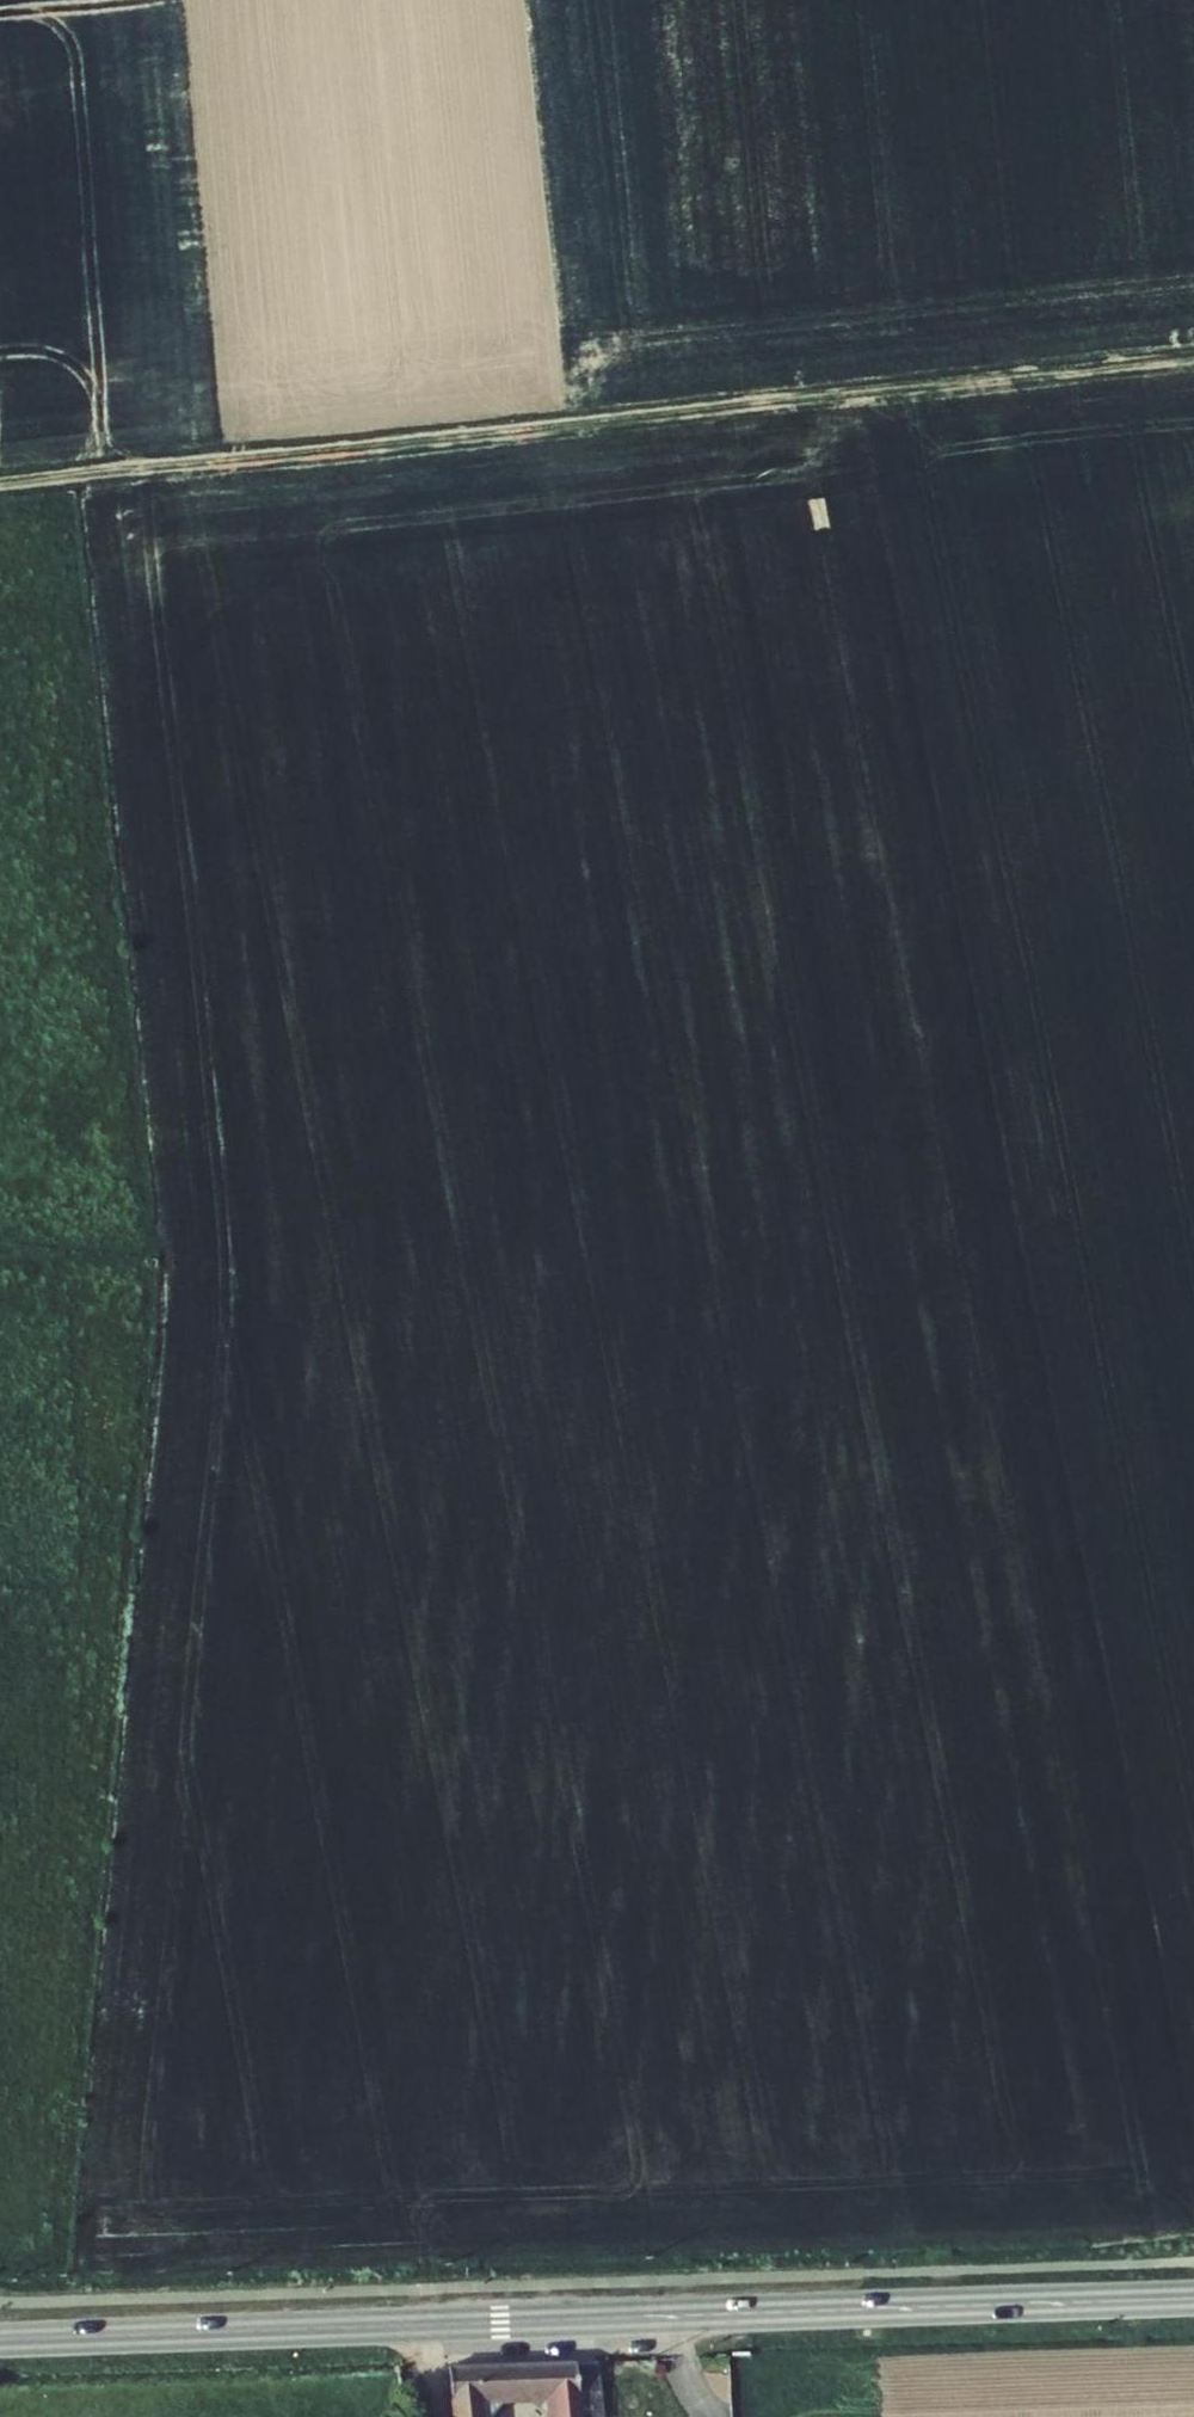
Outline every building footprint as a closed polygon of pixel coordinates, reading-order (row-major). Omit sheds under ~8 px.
[(597,2413),(593,2367),(461,2366),(467,2416),(498,2416),(497,2413),(564,2408),(565,2416),(597,2416),(597,2413)] [(593,2367),(597,2413),(619,2410),(615,2367),(593,2367)]
